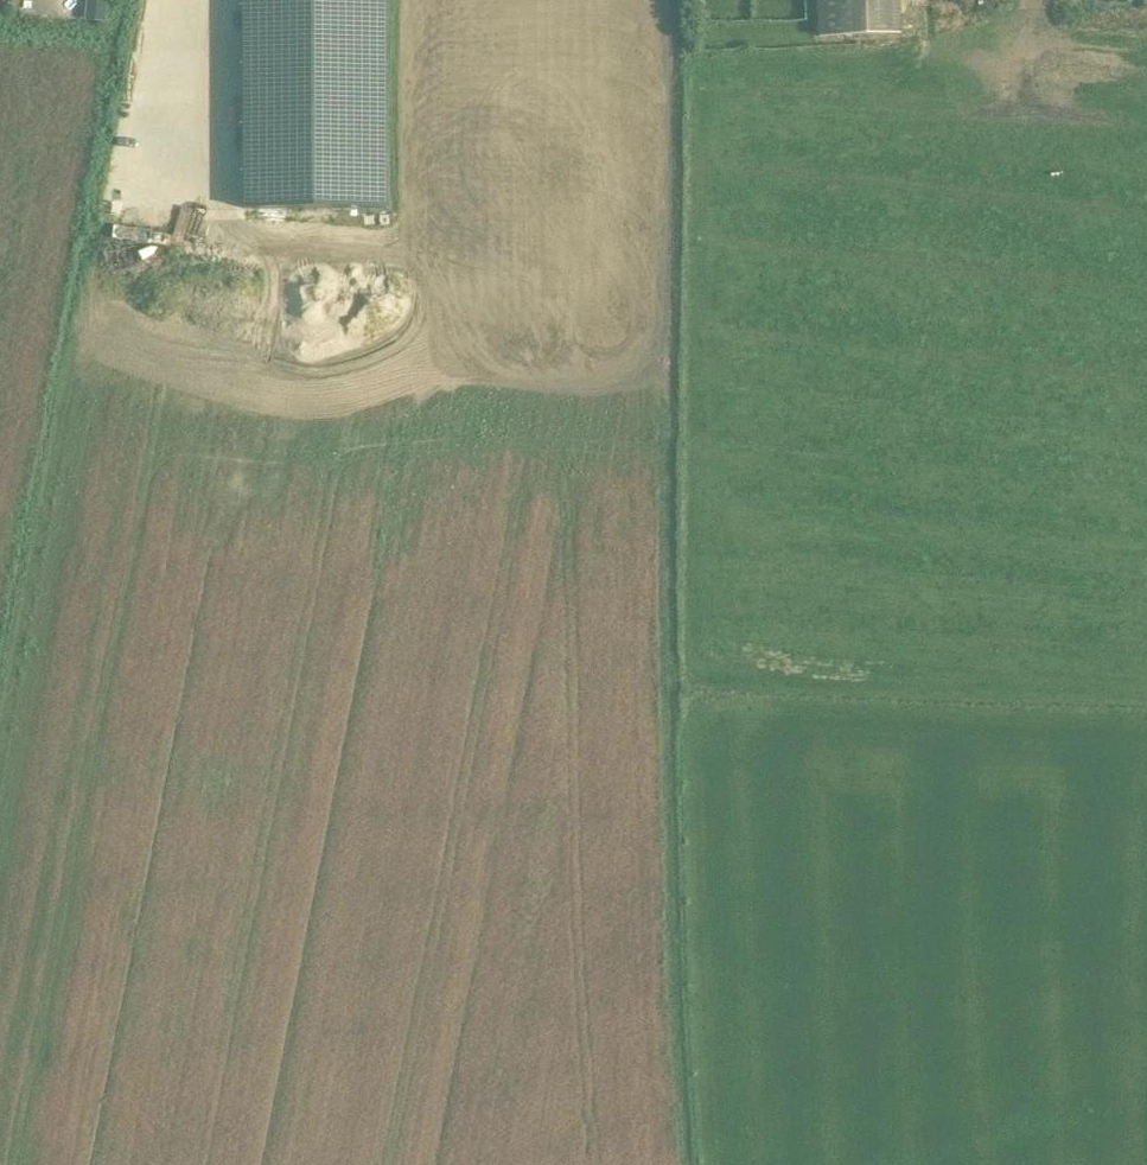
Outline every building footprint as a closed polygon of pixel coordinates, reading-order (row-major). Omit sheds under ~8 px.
[(375,192),(369,0),(227,0),(233,195),(375,192)] [(900,0),(819,0),(820,38),(901,35),(900,0)]
